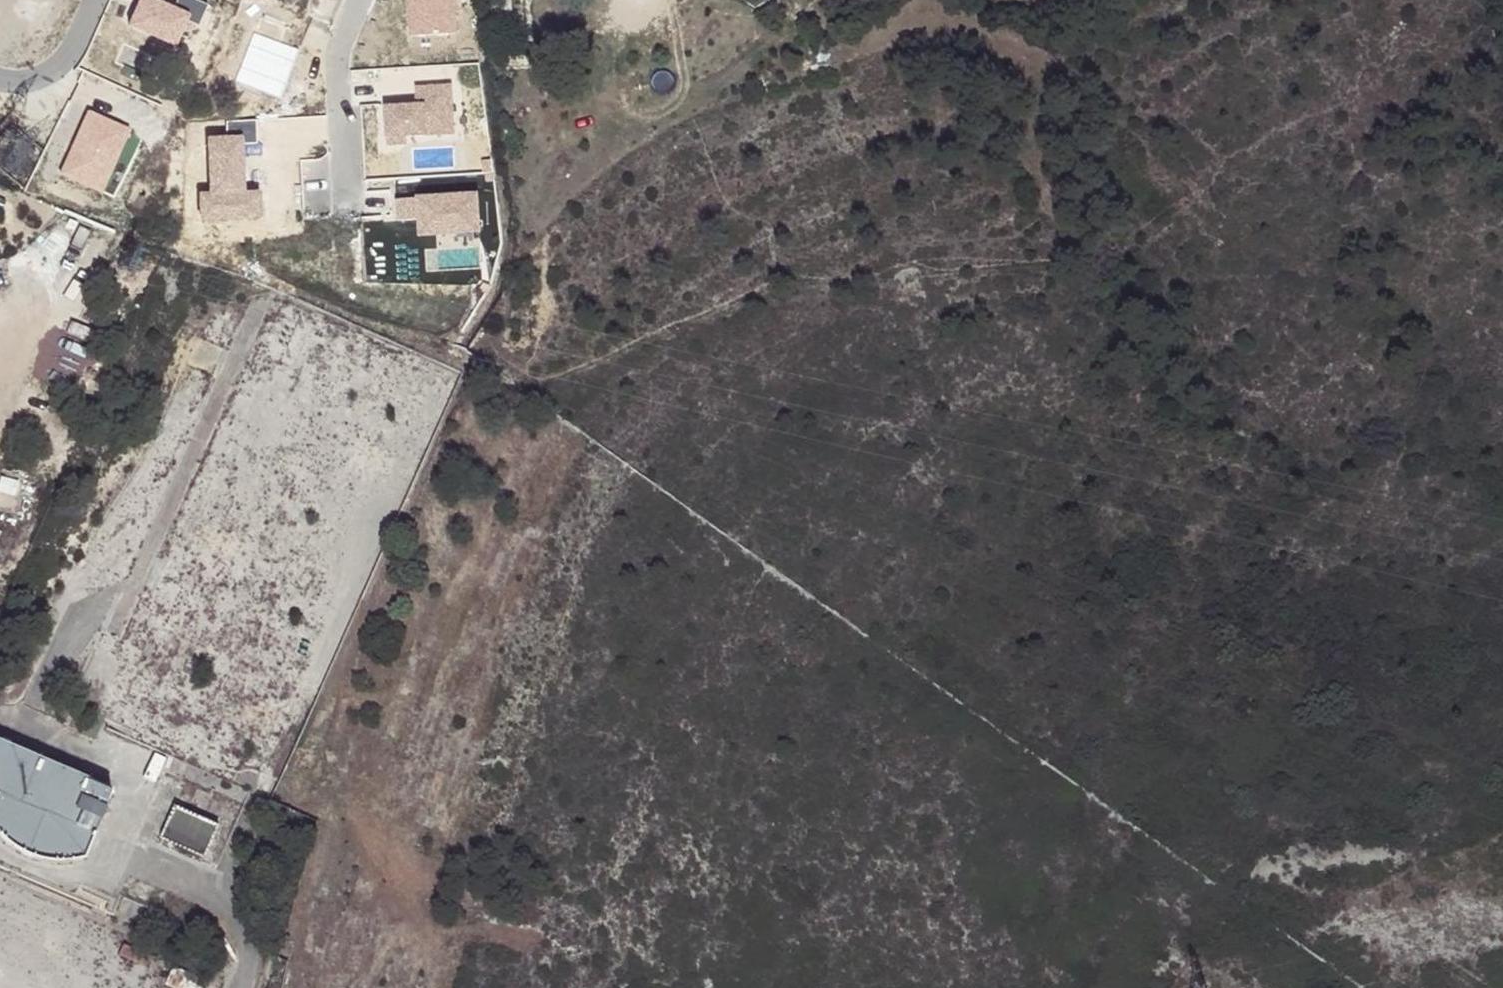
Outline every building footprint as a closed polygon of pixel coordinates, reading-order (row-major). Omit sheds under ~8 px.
[(251,60),(223,50),(211,77),(239,89),(251,60)] [(0,742),(0,837),(1,837),(14,847),(26,852),(55,860),(85,857),(112,791),(14,748),(0,742)] [(219,825),(176,807),(160,838),(204,857),(219,825)] [(174,965),(164,984),(175,987),(201,987),(206,979),(174,965)]
